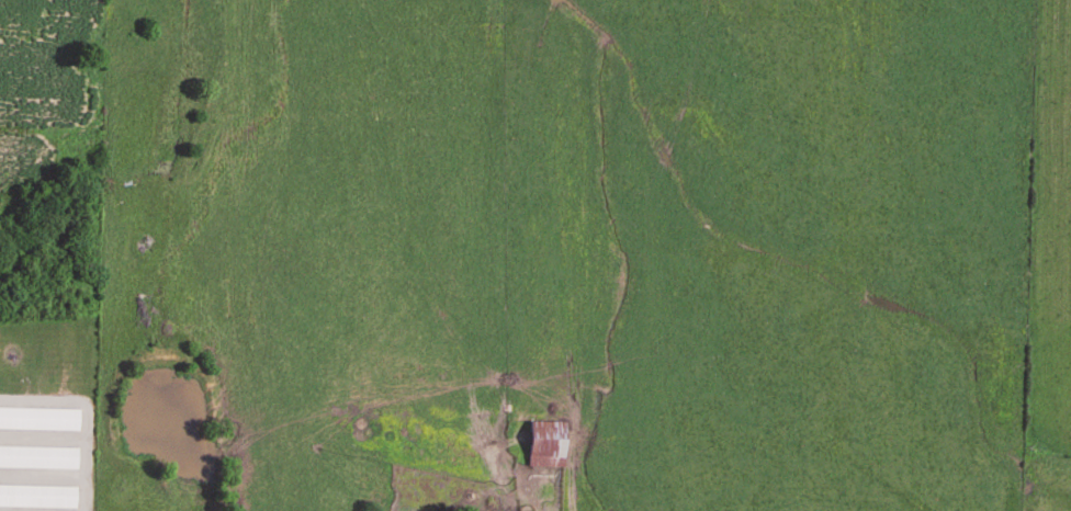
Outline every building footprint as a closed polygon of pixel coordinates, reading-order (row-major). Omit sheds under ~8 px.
[(0,408),(0,431),(78,432),(78,409),(0,408)] [(562,469),(562,422),(528,422),(528,469),(562,469)] [(76,471),(76,448),(0,447),(0,470),(76,471)] [(0,486),(0,509),(75,510),(75,487),(0,486)]
